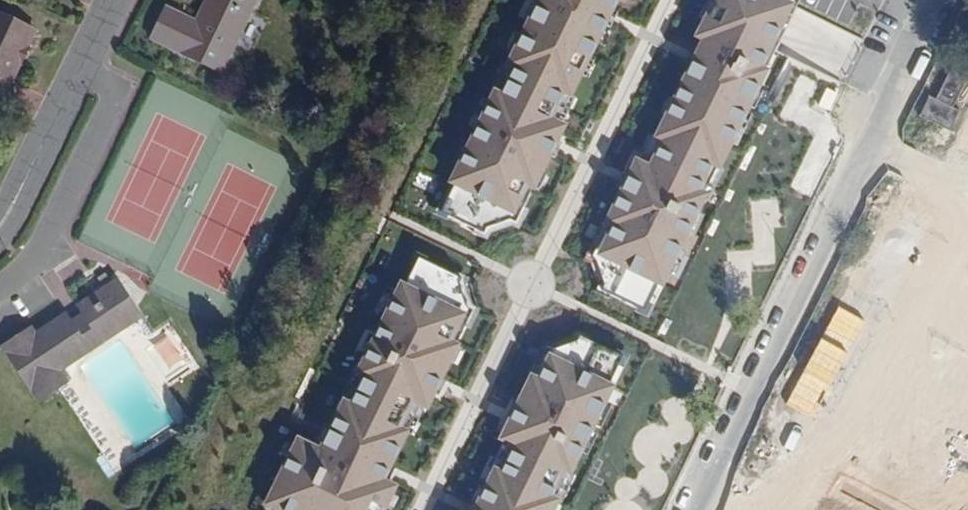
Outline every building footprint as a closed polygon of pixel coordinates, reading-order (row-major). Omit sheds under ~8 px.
[(255,0),(206,0),(195,23),(165,8),(151,39),(220,72),(255,0)] [(503,87),(494,83),(446,184),(529,224),(576,125),(567,121),(622,6),(630,5),(632,0),(544,0),(503,87)] [(800,4),(791,0),(714,0),(697,36),(701,42),(646,158),(637,153),(590,252),(673,291),(722,190),(713,186),(800,4)] [(0,14),(0,98),(33,29),(0,14)] [(951,72),(936,101),(930,98),(921,116),(950,131),(959,112),(953,108),(966,79),(951,72)] [(60,370),(139,317),(114,281),(77,306),(82,314),(69,322),(64,314),(34,334),(30,329),(2,348),(37,401),(67,381),(60,370)] [(398,284),(319,442),(300,432),(261,509),(262,509),(390,509),(399,490),(386,484),(469,319),(398,284)] [(548,356),(475,509),(558,509),(615,387),(548,356)]
